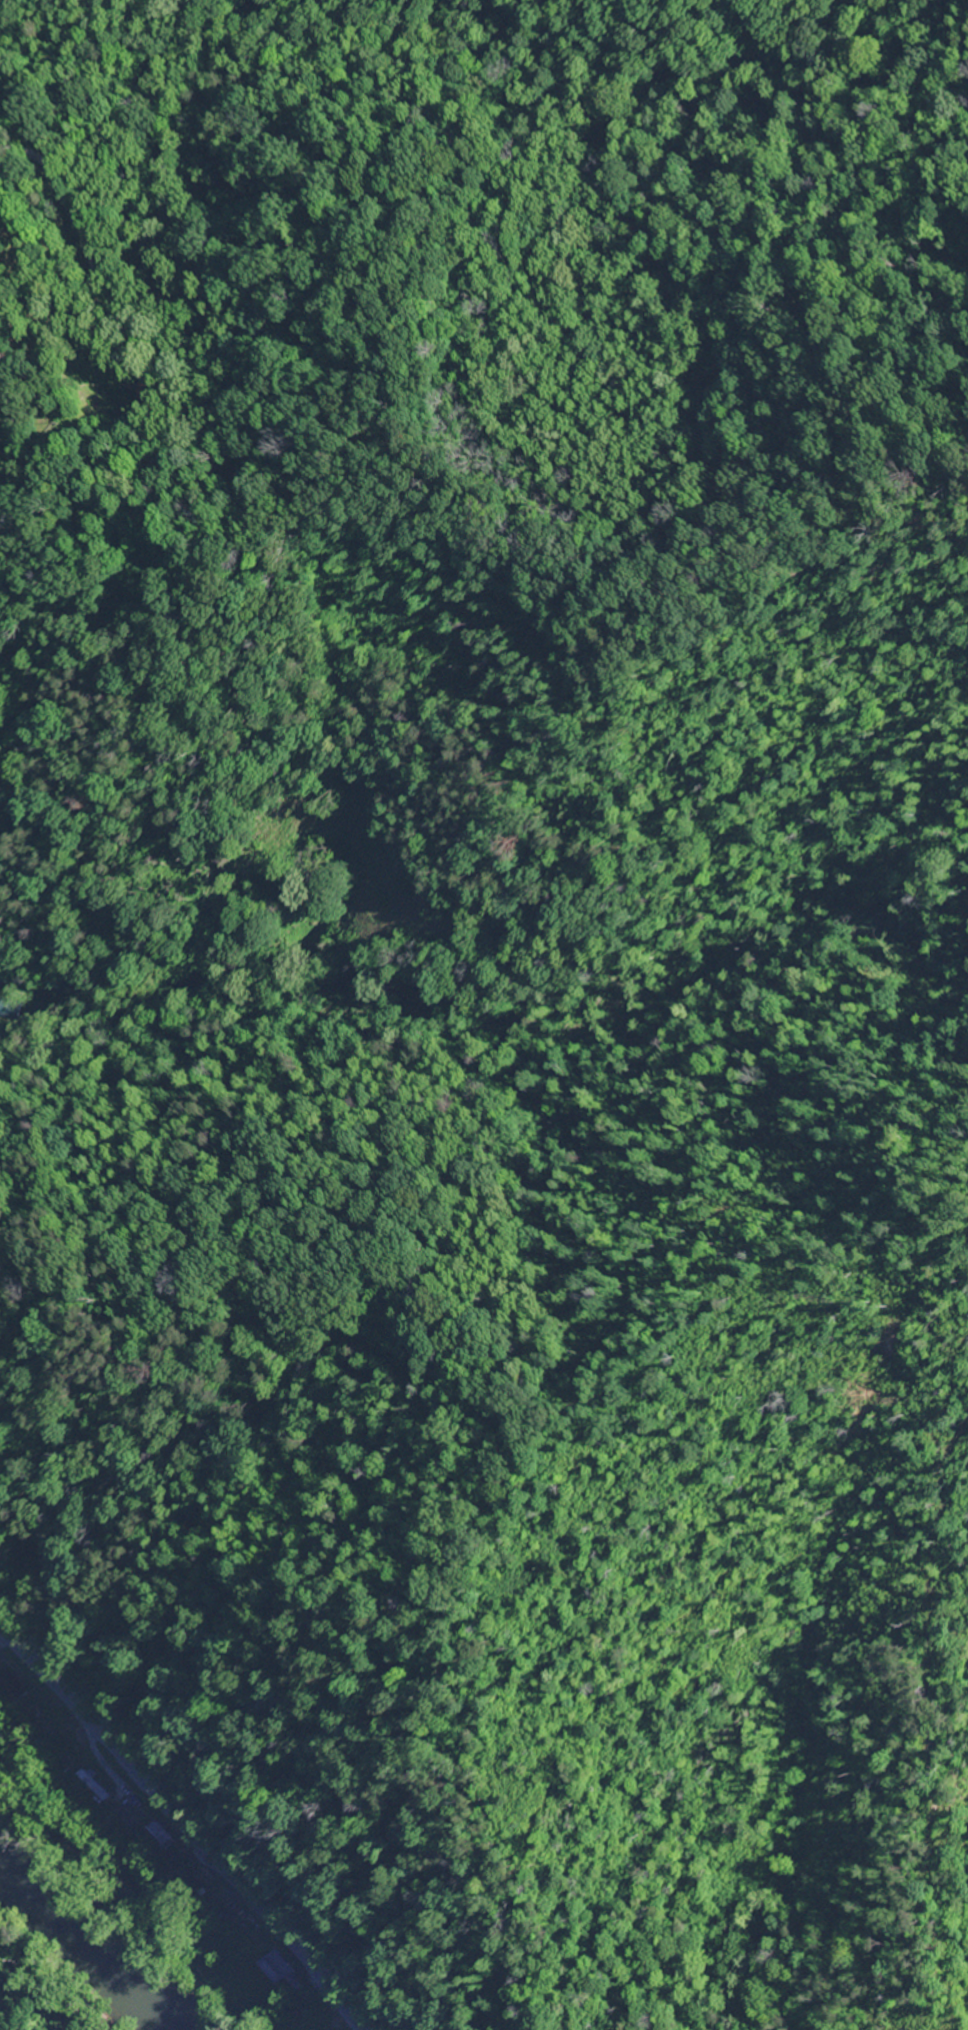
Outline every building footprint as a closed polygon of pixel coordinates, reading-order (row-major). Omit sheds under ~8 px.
[(106,1795),(76,1769),(70,1777),(99,1803),(106,1795)] [(169,1842),(147,1821),(139,1831),(161,1851),(169,1842)] [(253,1965),(273,1986),(289,1972),(270,1950),(253,1965)]
